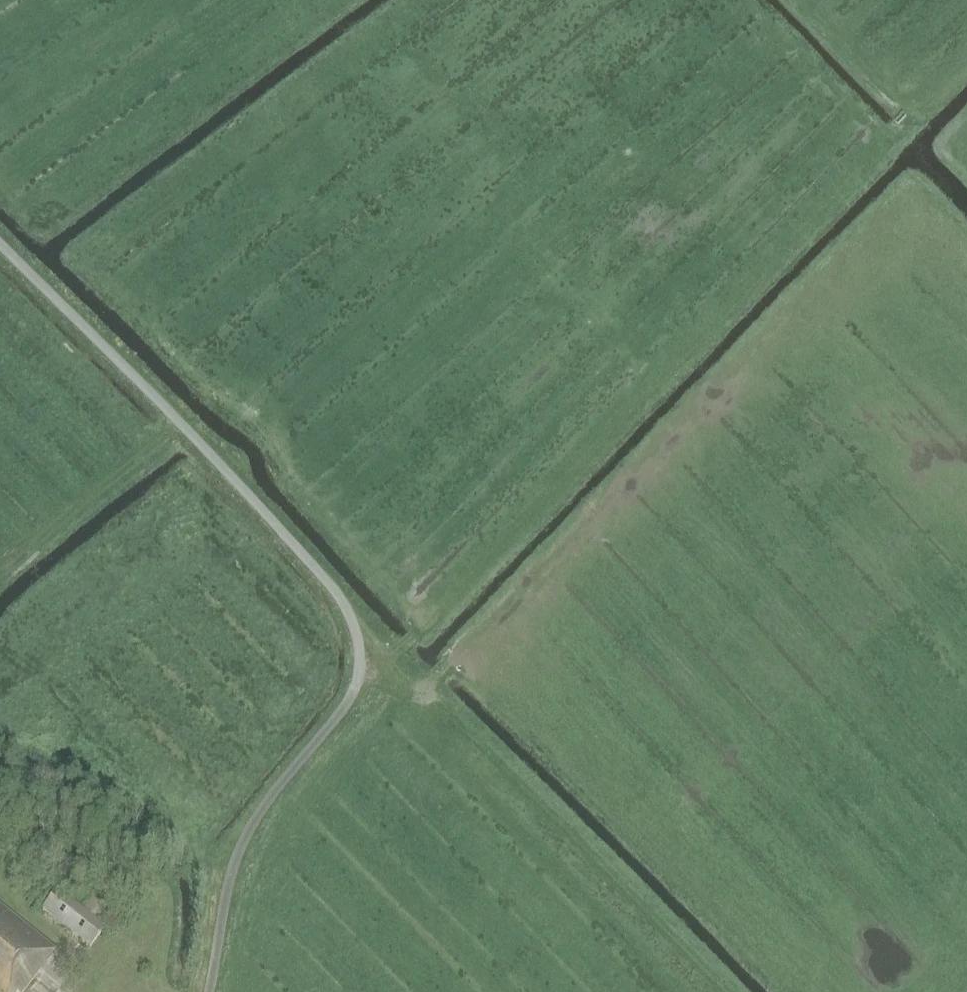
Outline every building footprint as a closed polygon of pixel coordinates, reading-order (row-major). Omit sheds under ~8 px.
[(106,929),(102,926),(132,888),(107,869),(86,896),(66,881),(43,910),(91,948),(106,929)] [(57,953),(0,906),(0,991),(25,991),(57,953)]
